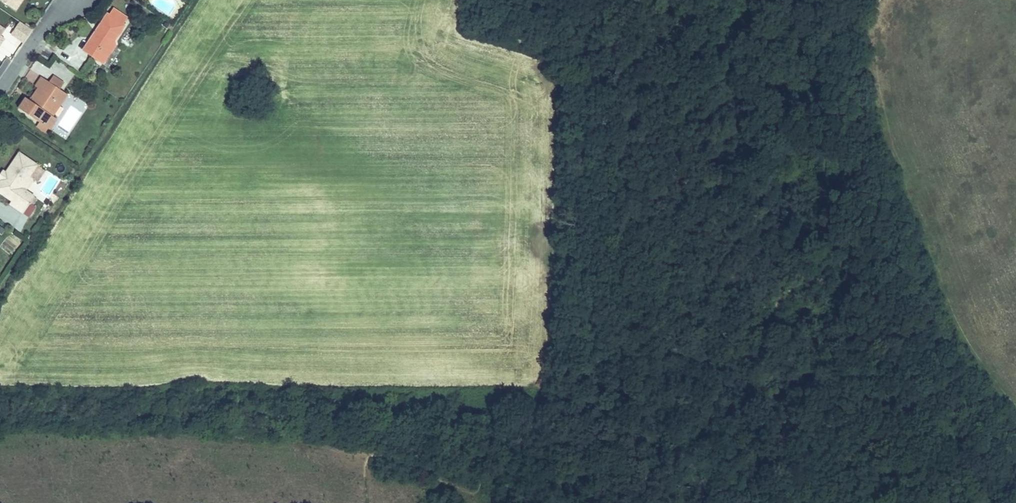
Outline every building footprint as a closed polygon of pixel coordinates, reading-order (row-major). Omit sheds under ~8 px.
[(15,9),(22,0),(1,0),(15,9)] [(114,40),(117,35),(124,26),(122,24),(126,18),(113,10),(109,16),(107,15),(98,28),(101,29),(98,33),(96,32),(89,42),(91,43),(85,52),(99,62),(105,53),(110,52),(115,45),(114,40)] [(26,39),(32,30),(20,22),(11,34),(18,39),(21,36),(26,39)] [(103,64),(110,52),(105,53),(99,62),(103,64)] [(63,83),(53,76),(49,82),(59,89),(63,83)] [(53,116),(67,94),(59,89),(49,82),(41,77),(35,86),(38,88),(32,97),(33,98),(31,101),(30,100),(25,98),(18,108),(39,122),(37,126),(43,130),(45,127),(48,128),(49,129),(57,119),(53,116)] [(6,172),(5,173),(8,174),(0,185),(0,193),(12,201),(9,204),(22,213),(29,203),(32,205),(37,198),(33,196),(25,190),(21,188),(29,177),(33,179),(37,182),(44,170),(37,165),(19,153),(6,172)] [(25,190),(33,179),(29,177),(21,188),(25,190)]
